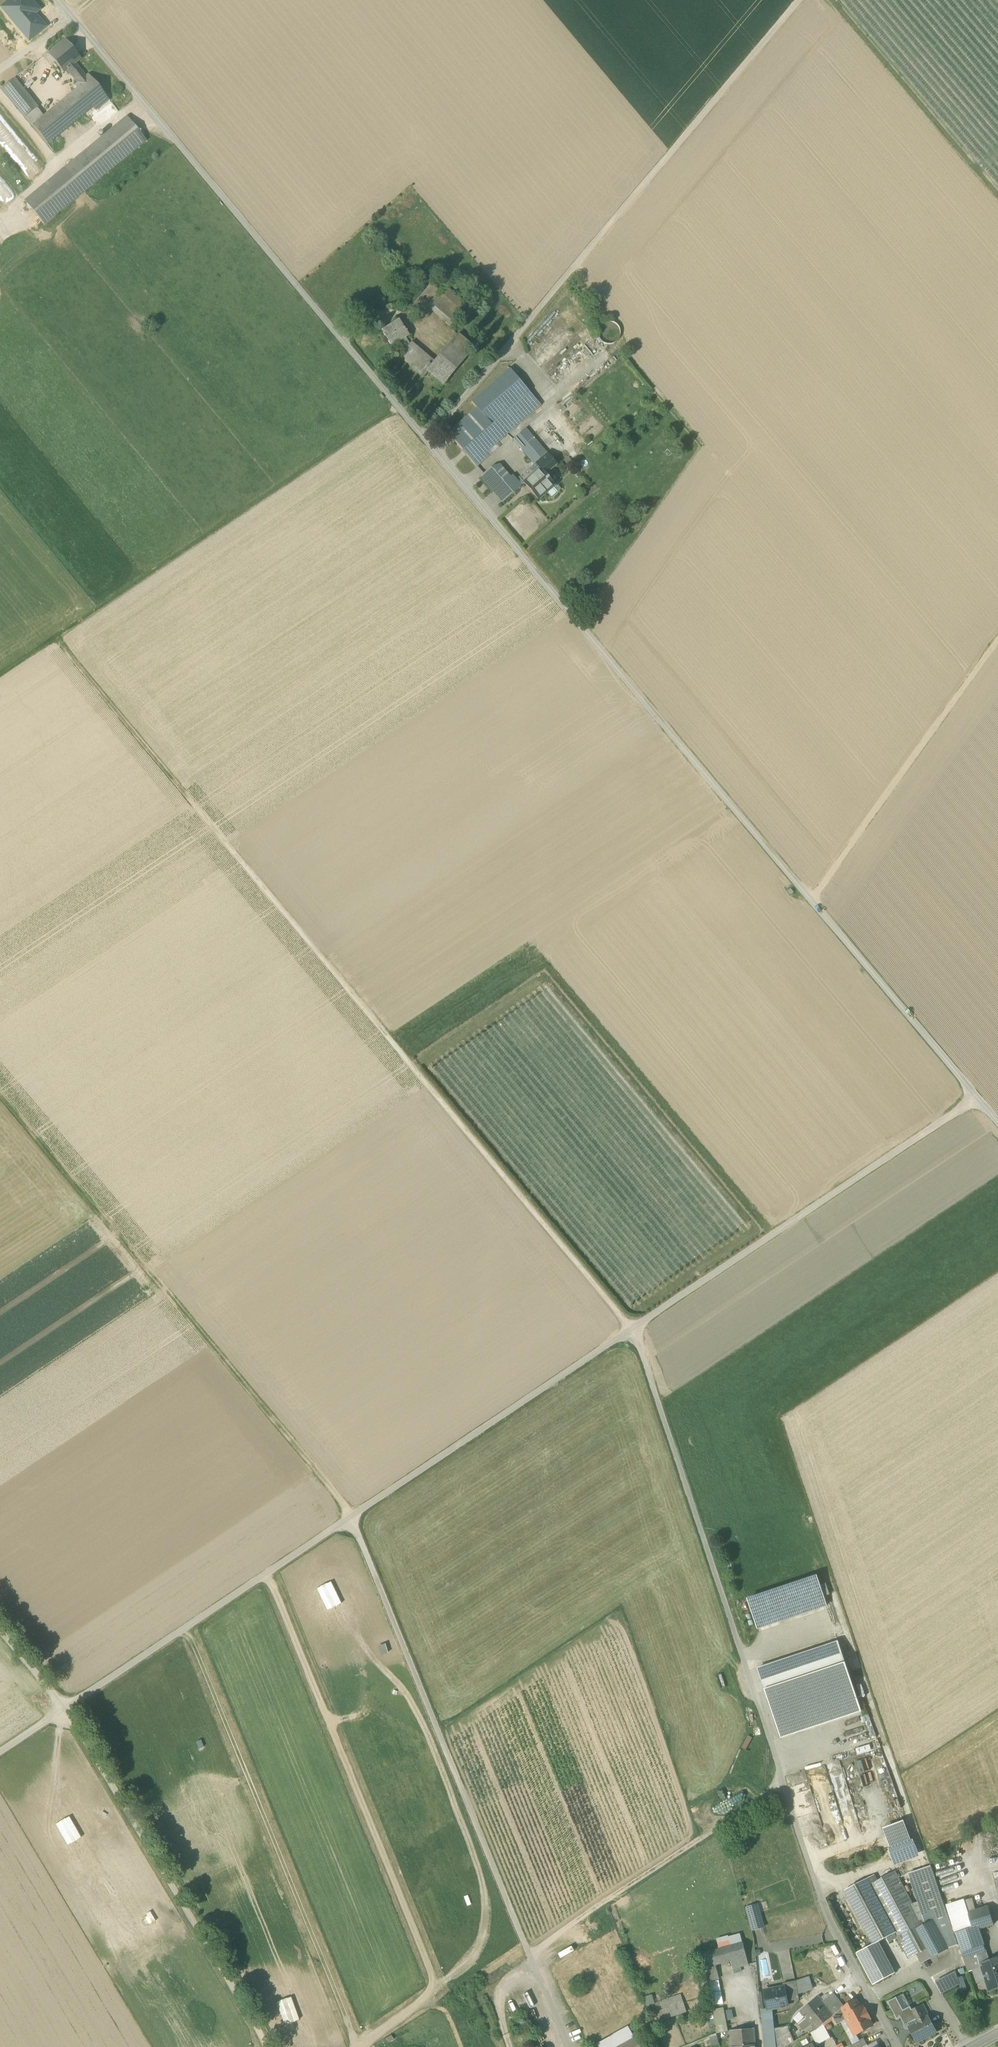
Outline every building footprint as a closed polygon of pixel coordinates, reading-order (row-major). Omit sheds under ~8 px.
[(2,7),(23,32),(38,19),(34,14),(39,10),(30,0),(11,0),(2,7)] [(23,32),(29,40),(45,27),(38,19),(23,32)] [(56,61),(64,72),(67,69),(75,63),(80,59),(75,53),(76,52),(71,47),(70,48),(65,42),(50,54),(56,61)] [(42,56),(51,66),(56,61),(50,54),(48,51),(42,56)] [(44,117),(37,108),(26,118),(47,144),(93,107),(96,110),(109,99),(89,75),(86,77),(75,63),(67,69),(79,83),(76,86),(78,89),(44,117)] [(2,89),(26,118),(37,108),(38,108),(14,79),(2,89)] [(127,117),(65,168),(84,192),(147,141),(127,117)] [(44,225),(84,192),(65,168),(24,201),(44,225)] [(420,298),(429,306),(440,292),(431,285),(420,298)] [(446,285),(440,292),(463,312),(469,305),(446,285)] [(456,320),(463,312),(440,292),(429,306),(428,307),(450,327),(456,320)] [(408,311),(417,319),(428,307),(429,306),(420,298),(408,311)] [(392,346),(400,341),(405,337),(409,335),(399,321),(382,332),(392,346)] [(599,338),(606,344),(614,343),(620,336),(619,328),(613,322),(604,323),(598,330),(599,338)] [(458,335),(434,364),(428,371),(428,372),(443,384),(473,348),(458,335)] [(410,344),(405,337),(400,341),(405,349),(410,344)] [(424,377),(428,372),(428,371),(434,364),(410,344),(405,349),(399,357),(424,377)] [(471,402),(477,408),(478,407),(492,424),(503,438),(541,405),(510,369),(471,402)] [(448,433),(462,450),(492,424),(478,407),(477,408),(448,433)] [(503,438),(492,424),(462,450),(476,467),(489,455),(486,452),(503,438)] [(513,439),(535,465),(547,454),(525,429),(513,439)] [(537,500),(546,492),(547,492),(545,490),(551,484),(553,486),(554,485),(544,474),(556,465),(547,454),(535,465),(539,470),(523,484),(524,484),(525,484),(531,491),(530,491),(537,500)] [(480,477),(502,503),(519,489),(499,465),(490,468),(480,477)] [(555,487),(554,485),(553,486),(551,484),(545,490),(547,492),(546,492),(551,497),(560,489),(558,486),(555,487)] [(791,1291),(775,1299),(781,1309),(796,1301),(791,1291)] [(757,1628),(826,1606),(817,1577),(748,1600),(757,1628)] [(758,1669),(765,1690),(845,1663),(838,1642),(758,1669)] [(765,1690),(781,1738),(861,1711),(845,1663),(765,1690)] [(884,1829),(886,1835),(906,1828),(904,1821),(884,1829)] [(886,1835),(891,1848),(911,1841),(906,1828),(886,1835)] [(911,1841),(891,1848),(888,1849),(894,1866),(919,1856),(913,1840),(911,1841)] [(924,1917),(920,1918),(924,1925),(932,1920),(947,1948),(956,1945),(930,1866),(910,1873),(919,1901),(924,1917)] [(895,1871),(877,1881),(869,1885),(897,1938),(914,1928),(915,1929),(924,1925),(920,1918),(912,1903),(899,1877),(895,1871)] [(845,1891),(873,1944),(878,1942),(886,1937),(889,1942),(897,1938),(869,1885),(877,1881),(875,1875),(845,1891)] [(971,1899),(964,1901),(972,1928),(979,1926),(980,1929),(994,1924),(988,1906),(975,1911),(971,1899)] [(919,1901),(912,1903),(920,1918),(924,1917),(919,1901)] [(955,1933),(972,1928),(964,1901),(947,1907),(955,1933)] [(745,1908),(753,1932),(765,1928),(757,1904),(745,1908)] [(924,1925),(915,1929),(914,1930),(925,1949),(916,1954),(919,1960),(921,1964),(923,1966),(928,1964),(926,1961),(948,1949),(947,1948),(932,1920),(924,1925)] [(955,1933),(962,1953),(985,1945),(980,1929),(979,1926),(972,1928),(955,1933)] [(908,1959),(916,1954),(925,1949),(914,1930),(915,1929),(914,1928),(897,1938),(908,1959)] [(857,1953),(867,1972),(888,1961),(878,1942),(873,1944),(857,1953)] [(700,1955),(707,1979),(717,1977),(714,1966),(731,1961),(733,1969),(749,1964),(743,1943),(700,1955)] [(962,1953),(968,1972),(973,1970),(981,1967),(980,1964),(990,1961),(985,1945),(962,1953)] [(989,1992),(997,1989),(997,1958),(990,1961),(980,1964),(981,1967),(983,1973),(983,1972),(986,1980),(989,1991),(989,1992)] [(895,1973),(888,1961),(867,1972),(873,1985),(895,1973)] [(981,1967),(973,1970),(977,1983),(986,1980),(983,1972),(983,1973),(981,1967)] [(958,1979),(955,1971),(935,1981),(942,1994),(960,1985),(958,1979)] [(958,1979),(960,1985),(961,1990),(967,1989),(963,1977),(958,1979)] [(796,1981),(798,1994),(812,1990),(809,1978),(796,1981)] [(722,2003),(721,1979),(712,1980),(713,2004),(722,2003)] [(784,1987),(786,2000),(799,1998),(796,1981),(783,1984),(784,1987)] [(763,2009),(763,2010),(772,2008),(772,2009),(787,2006),(786,2000),(784,1987),(760,1992),(763,2009)] [(833,1993),(823,2001),(834,2015),(843,2007),(833,1995),(834,1994),(833,1993)] [(658,2001),(664,2019),(687,2012),(681,1994),(658,2001)] [(844,2007),(834,1994),(833,1995),(843,2007),(844,2007)] [(903,2010),(910,2006),(903,1994),(896,1997),(903,2010)] [(800,2011),(804,2017),(811,2025),(815,2030),(823,2024),(832,2016),(834,2015),(823,2001),(819,1996),(800,2011)] [(908,2027),(907,2027),(917,2022),(911,2010),(912,2010),(910,2006),(903,2010),(896,1997),(887,2002),(897,2019),(900,2017),(904,2026),(906,2025),(908,2027)] [(846,2005),(851,2012),(859,2008),(855,2000),(846,2005)] [(832,2016),(837,2025),(841,2023),(847,2019),(845,2015),(851,2012),(846,2005),(844,2007),(843,2007),(834,2015),(832,2016)] [(919,2006),(912,2010),(911,2010),(917,2022),(907,2027),(908,2027),(916,2043),(937,2032),(928,2016),(925,2017),(919,2006)] [(862,2007),(859,2008),(851,2012),(845,2015),(847,2019),(856,2035),(856,2034),(872,2026),(868,2019),(869,2017),(866,2011),(864,2010),(862,2007)] [(717,2033),(717,2034),(718,2033),(728,2031),(726,2020),(724,2011),(724,2008),(712,2010),(717,2033)] [(761,2016),(762,2024),(773,2023),(773,2015),(772,2009),(772,2008),(763,2010),(763,2009),(760,2010),(761,2016)] [(732,2010),(724,2011),(726,2020),(734,2019),(732,2010)] [(804,2030),(811,2025),(804,2017),(797,2022),(804,2030)] [(859,2040),(856,2034),(856,2035),(847,2019),(841,2023),(852,2044),(853,2044),(859,2040)] [(773,2023),(762,2024),(764,2046),(776,2046),(774,2028),(773,2023)] [(810,2033),(817,2045),(830,2038),(823,2024),(815,2030),(810,2033)] [(598,2046),(617,2046),(634,2037),(628,2026),(596,2044),(598,2046)] [(774,2028),(776,2046),(785,2046),(794,2042),(787,2026),(774,2028)] [(731,2031),(732,2043),(755,2041),(754,2029),(731,2031)] [(717,2033),(710,2036),(712,2045),(720,2044),(718,2033),(717,2034),(717,2033)] [(634,2037),(617,2046),(640,2046),(634,2037)] [(854,2046),(862,2046),(866,2045),(863,2038),(859,2040),(853,2044),(854,2046)]
